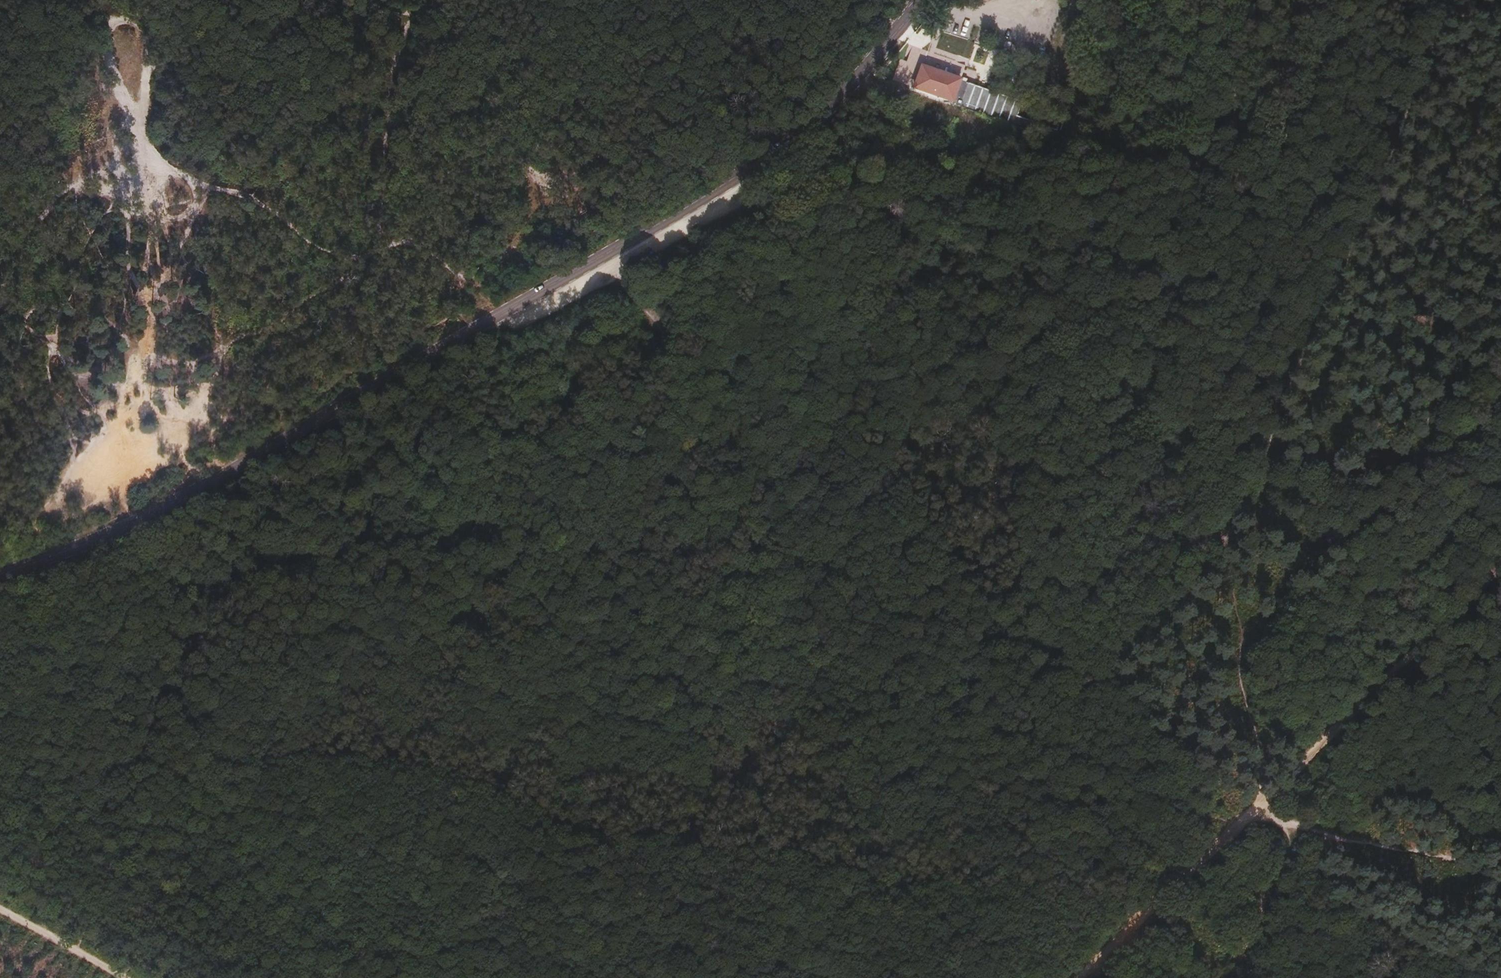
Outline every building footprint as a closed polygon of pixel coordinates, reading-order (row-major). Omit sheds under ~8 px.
[(914,90),(952,104),(961,81),(923,67),(914,90)] [(961,81),(952,104),(1008,125),(1017,102),(961,81)]
